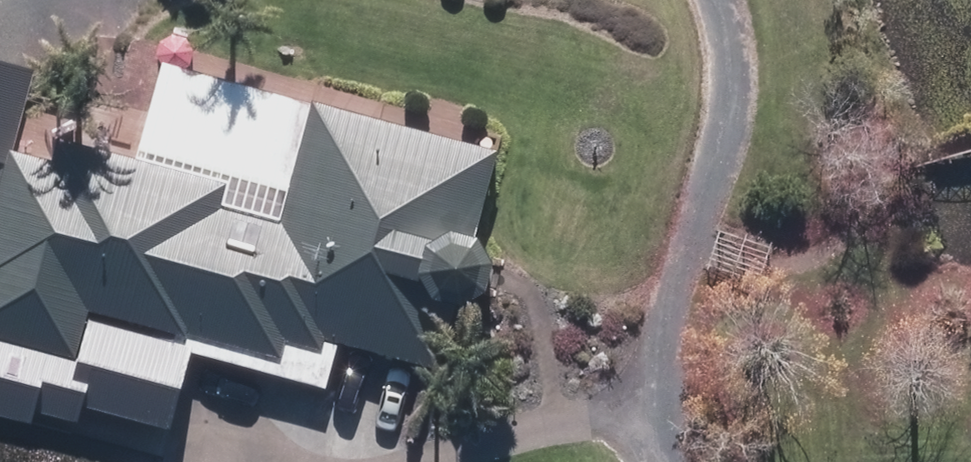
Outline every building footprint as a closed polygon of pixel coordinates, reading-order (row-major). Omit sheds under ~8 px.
[(443,372),(460,309),(487,293),(495,266),(481,242),(476,241),(500,153),(317,104),(282,233),(218,216),(226,185),(61,142),(56,164),(12,153),(0,199),(0,339),(76,360),(89,311),(280,362),(285,341),(322,352),(325,340),(443,372)]
